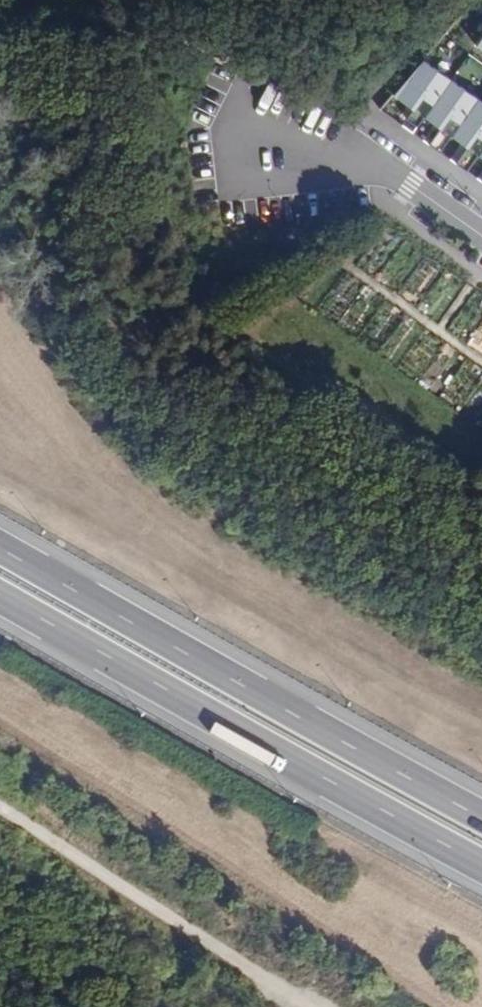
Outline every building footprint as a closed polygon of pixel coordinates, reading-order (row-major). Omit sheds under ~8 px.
[(423,58),(393,92),(414,106),(407,116),(419,125),(427,115),(442,126),(431,142),(441,150),(453,133),(470,145),(458,162),(468,169),(480,152),(481,154),(481,99),(423,58)]
